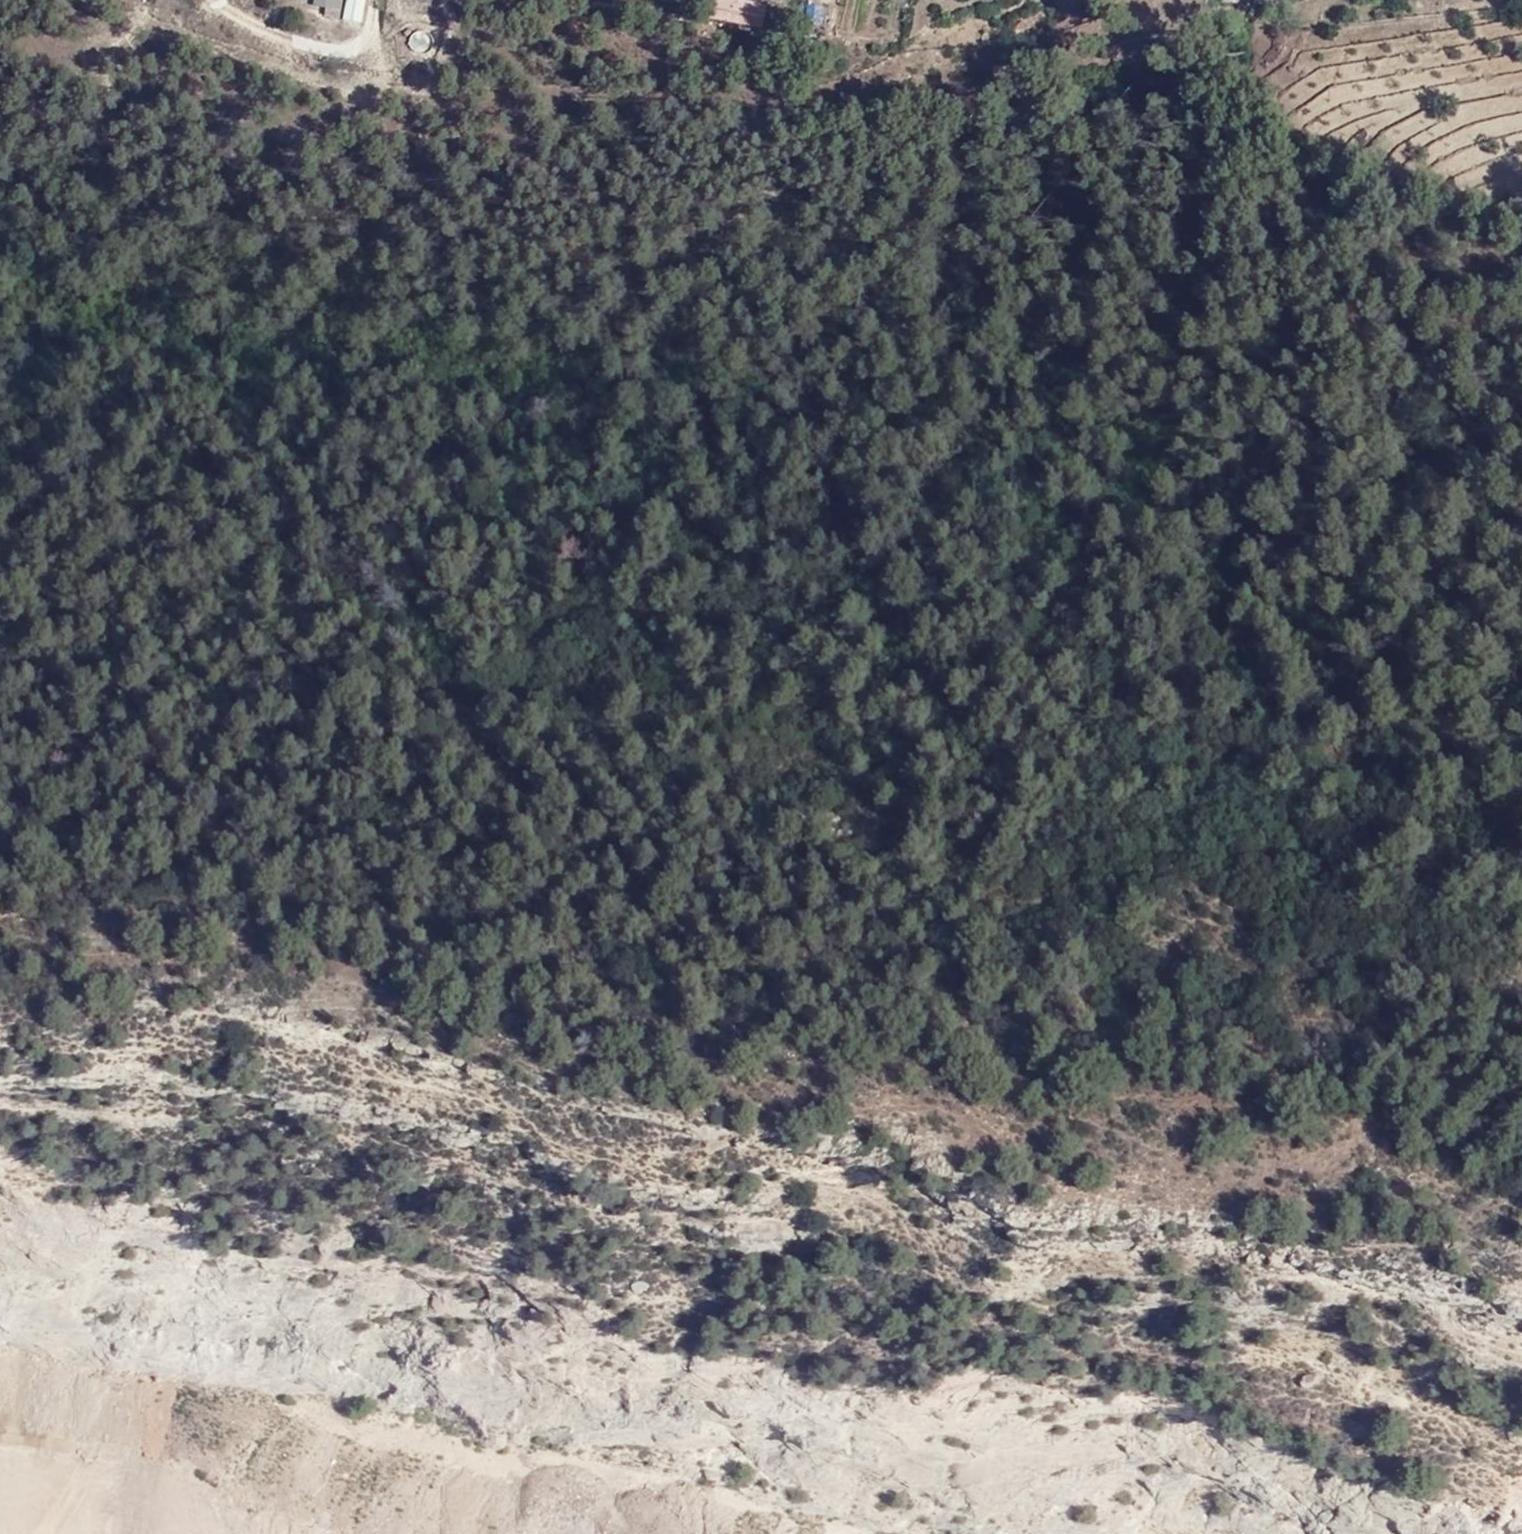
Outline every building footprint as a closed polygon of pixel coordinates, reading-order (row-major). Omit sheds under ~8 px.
[(343,0),(312,0),(311,6),(341,12),(343,0)] [(365,0),(345,0),(342,22),(361,25),(365,0)]
